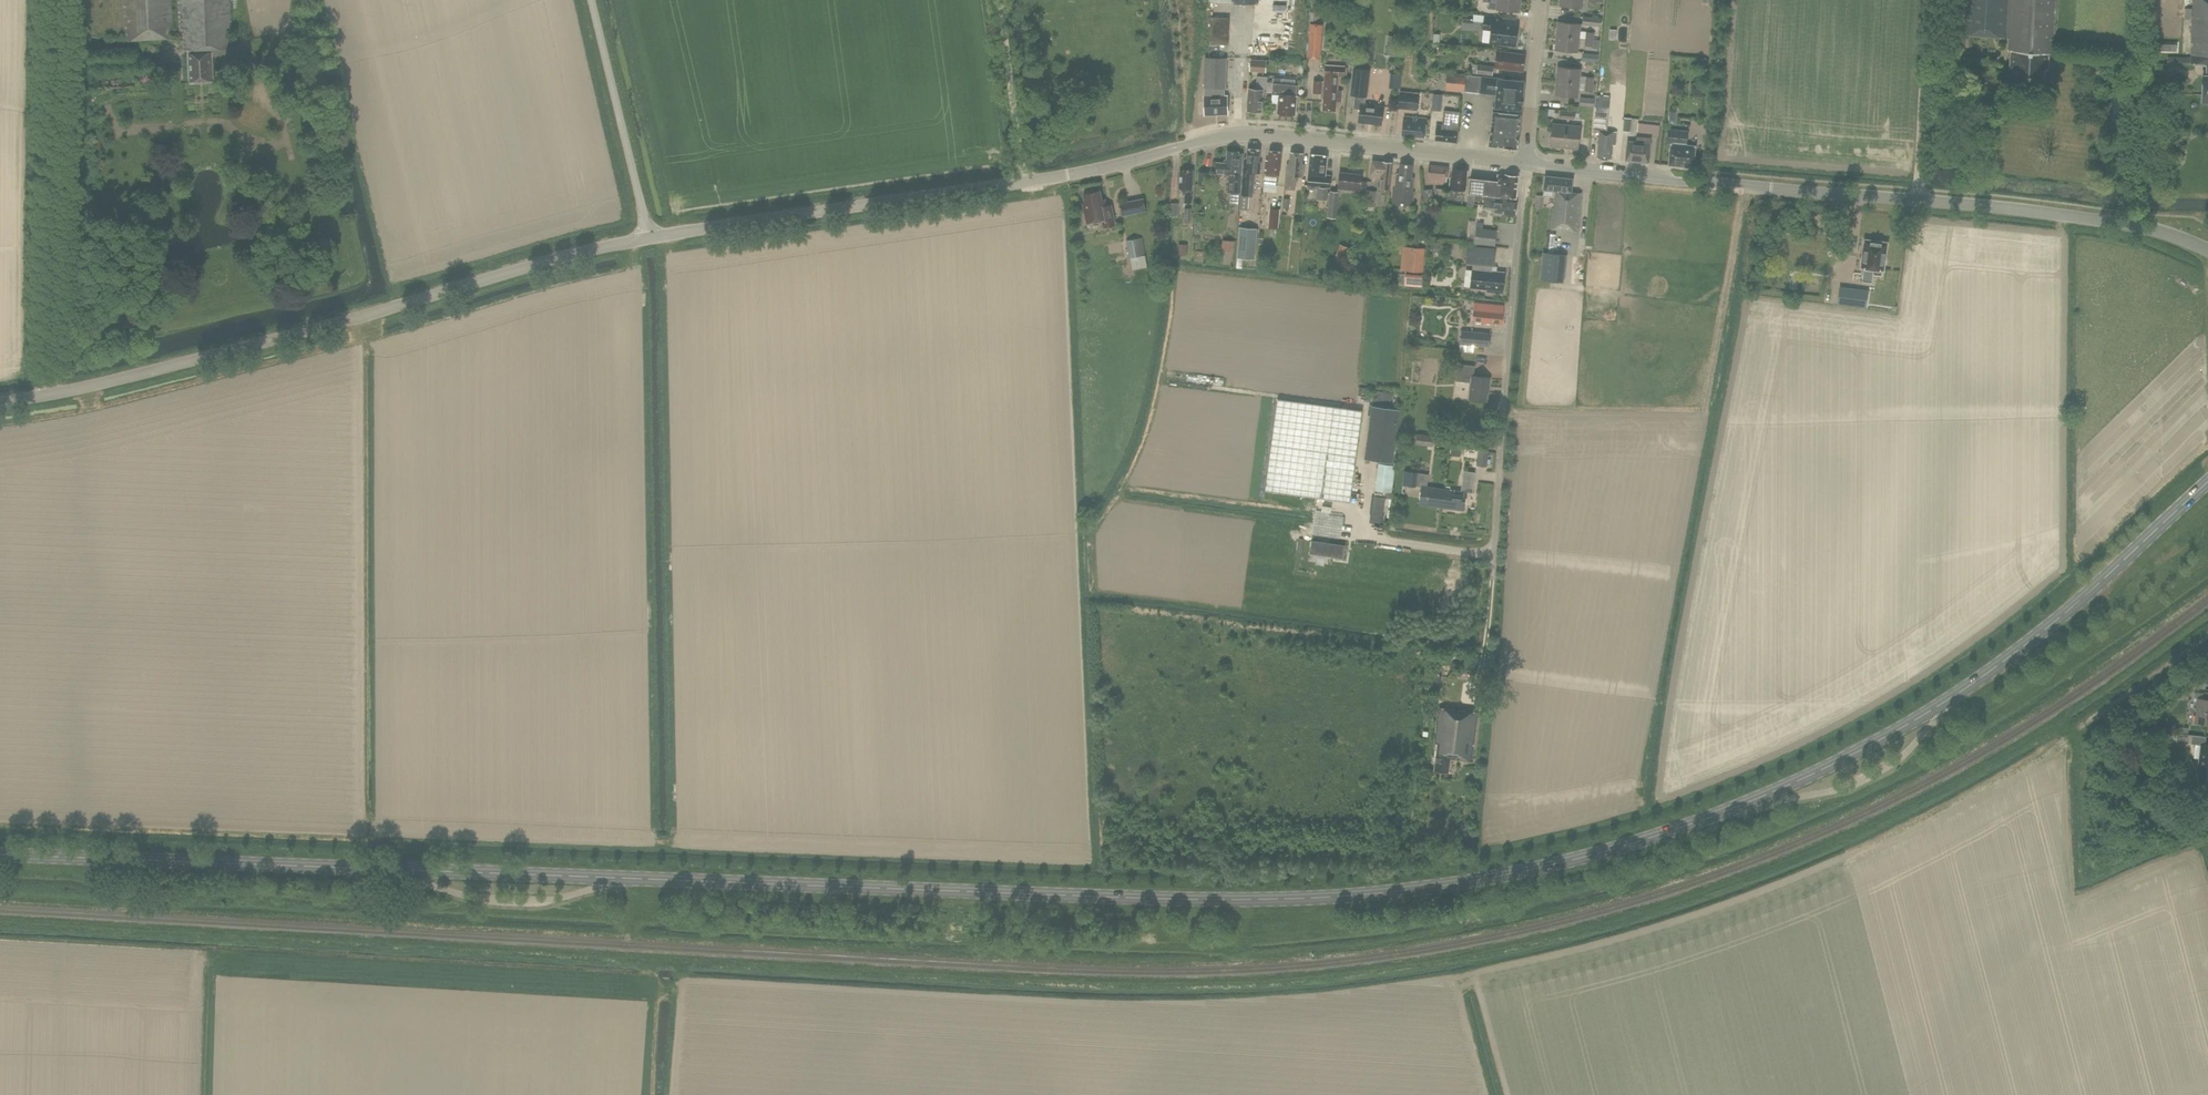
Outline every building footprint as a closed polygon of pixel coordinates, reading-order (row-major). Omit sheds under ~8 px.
[(124,39),(173,37),(171,0),(123,0),(124,39)] [(231,0),(178,0),(180,49),(187,49),(189,82),(214,81),(213,55),(234,54),(231,0)] [(1521,0),(1484,0),(1497,2),(1496,9),(1519,12),(1521,0)] [(2009,37),(2008,49),(2011,49),(2010,66),(2012,67),(2011,82),(2043,84),(2045,69),(2047,69),(2049,53),(2053,53),(2056,0),(1966,0),(1964,34),(2009,37)] [(2191,63),(2207,64),(2207,76),(2203,76),(2202,102),(2207,102),(2207,0),(2193,0),(2191,63)] [(1473,14),(1464,13),(1463,22),(1473,23),(1473,19),(1474,14),(1473,14)] [(1484,29),(1491,29),(1490,42),(1516,45),(1518,25),(1502,23),(1502,16),(1485,15),(1484,20),(1484,23),(1484,29)] [(1582,24),(1601,26),(1602,17),(1583,15),(1582,24)] [(1209,43),(1228,44),(1229,17),(1210,16),(1209,43)] [(1593,39),(1594,32),(1580,30),(1581,23),(1558,20),(1556,35),(1579,37),(1586,37),(1586,38),(1593,39)] [(1320,58),(1323,24),(1310,23),(1307,57),(1320,58)] [(1396,56),(1399,36),(1389,35),(1387,49),(1386,49),(1385,55),(1396,56)] [(1579,37),(1556,35),(1555,49),(1578,51),(1579,37)] [(240,47),(249,47),(249,39),(240,39),(240,47)] [(1654,104),(1666,105),(1669,52),(1654,51),(1654,45),(1647,45),(1647,41),(1633,40),(1633,49),(1652,50),(1651,56),(1649,56),(1647,98),(1655,98),(1654,104)] [(1495,67),(1523,71),(1525,54),(1497,50),(1495,67)] [(1582,60),(1598,61),(1599,54),(1583,52),(1582,60)] [(1431,54),(1421,54),(1420,77),(1431,77),(1431,54)] [(1227,95),(1224,95),(1224,87),(1225,87),(1226,57),(1205,56),(1204,96),(1205,114),(1228,113),(1227,95)] [(1250,70),(1266,72),(1267,59),(1251,58),(1250,70)] [(1314,80),(1313,91),(1313,92),(1321,92),(1320,97),(1324,98),(1323,109),(1335,110),(1336,98),(1341,98),(1342,90),(1337,89),(1337,81),(1334,81),(1335,75),(1344,76),(1345,66),(1326,64),(1325,74),(1329,75),(1329,81),(1314,80)] [(1477,73),(1492,74),(1493,65),(1478,64),(1477,73)] [(1593,84),(1594,77),(1580,75),(1581,68),(1558,65),(1556,80),(1593,84)] [(1381,124),(1384,106),(1361,103),(1362,95),(1366,95),(1369,68),(1354,67),(1351,94),(1355,94),(1354,107),(1360,108),(1359,121),(1381,124)] [(1445,89),(1465,91),(1466,74),(1447,72),(1445,89)] [(1393,87),(1402,89),(1404,74),(1395,73),(1393,87)] [(1518,113),(1518,109),(1522,109),(1525,80),(1466,74),(1465,90),(1497,94),(1495,106),(1498,107),(1498,111),(1518,113)] [(1257,75),(1256,88),(1249,88),(1247,110),(1262,111),(1263,89),(1266,89),(1267,76),(1257,75)] [(1277,112),(1295,114),(1297,95),(1298,84),(1281,83),(1282,78),(1273,77),(1272,93),(1279,94),(1277,112)] [(1592,90),(1593,84),(1556,80),(1555,94),(1578,97),(1579,88),(1585,89),(1585,90),(1592,90)] [(1419,93),(1400,91),(1398,107),(1417,109),(1419,93)] [(1434,93),(1432,109),(1441,110),(1443,94),(1434,93)] [(1580,105),(1592,106),(1593,99),(1581,97),(1580,105)] [(1612,144),(1616,145),(1616,131),(1607,130),(1609,107),(1595,106),(1593,129),(1600,130),(1597,157),(1611,158),(1612,144)] [(1457,141),(1461,111),(1444,110),(1442,124),(1436,124),(1435,139),(1457,141)] [(1498,111),(1493,111),(1489,145),(1504,146),(1517,148),(1518,147),(1521,113),(1518,113),(1498,111)] [(1402,134),(1425,136),(1427,118),(1404,115),(1402,134)] [(1630,131),(1631,121),(1632,118),(1625,117),(1623,130),(1630,131)] [(1564,147),(1567,124),(1552,122),(1550,145),(1564,147)] [(1652,135),(1659,136),(1660,124),(1638,122),(1636,141),(1651,143),(1652,135)] [(1567,124),(1564,147),(1579,148),(1581,125),(1567,124)] [(1669,164),(1694,166),(1696,145),(1687,144),(1688,130),(1668,128),(1667,142),(1671,143),(1669,164)] [(1651,143),(1636,141),(1628,140),(1626,159),(1649,162),(1651,143)] [(1242,181),(1241,194),(1253,195),(1255,182),(1255,173),(1256,172),(1260,173),(1261,161),(1259,161),(1260,148),(1249,147),(1248,147),(1247,157),(1245,157),(1242,181)] [(1279,175),(1282,150),(1269,149),(1268,159),(1266,159),(1264,183),(1278,185),(1279,175)] [(1227,162),(1225,162),(1216,162),(1216,172),(1230,173),(1228,191),(1239,192),(1241,164),(1242,164),(1243,153),(1238,152),(1238,151),(1228,150),(1227,162)] [(1302,165),(1303,152),(1291,151),(1289,164),(1287,164),(1286,174),(1286,177),(1285,186),(1294,186),(1295,175),(1303,176),(1304,166),(1302,165)] [(1308,175),(1307,188),(1318,189),(1328,190),(1328,187),(1328,186),(1330,187),(1331,176),(1325,176),(1327,155),(1310,153),(1308,174),(1308,175)] [(1389,191),(1390,179),(1392,162),(1372,160),(1370,177),(1380,178),(1379,190),(1389,191)] [(1393,189),(1391,203),(1413,205),(1415,191),(1412,191),(1414,177),(1412,177),(1413,164),(1400,163),(1399,173),(1397,172),(1395,189),(1393,189)] [(1427,182),(1447,183),(1448,166),(1429,164),(1427,182)] [(1185,202),(1192,202),(1192,188),(1193,170),(1189,170),(1189,168),(1187,168),(1187,169),(1186,169),(1184,168),(1181,170),(1180,170),(1180,177),(1178,177),(1177,188),(1183,188),(1183,194),(1185,194),(1185,202)] [(1466,190),(1468,170),(1453,168),(1452,176),(1450,176),(1447,198),(1456,199),(1458,189),(1466,190)] [(1198,184),(1209,184),(1209,171),(1198,170),(1198,184)] [(1366,188),(1367,180),(1362,180),(1363,174),(1339,172),(1338,187),(1361,190),(1361,187),(1366,188)] [(1506,174),(1498,173),(1497,180),(1470,177),(1467,205),(1474,205),(1475,193),(1516,197),(1519,175),(1506,174)] [(1550,228),(1577,231),(1581,192),(1571,191),(1573,178),(1545,175),(1543,194),(1552,195),(1553,190),(1556,190),(1554,207),(1552,207),(1550,228)] [(1434,202),(1432,188),(1423,189),(1425,203),(1434,202)] [(1364,205),(1375,206),(1377,190),(1366,189),(1364,205)] [(1102,219),(1103,227),(1115,224),(1112,204),(1104,206),(1103,199),(1102,199),(1100,190),(1084,193),(1085,202),(1083,203),(1087,222),(1102,219)] [(1330,190),(1330,193),(1328,209),(1327,216),(1337,217),(1340,191),(1330,190)] [(1515,215),(1516,206),(1517,202),(1504,201),(1504,199),(1484,196),(1483,207),(1492,208),(1492,214),(1502,215),(1502,213),(1515,215)] [(1123,214),(1145,210),(1143,198),(1120,202),(1123,214)] [(1170,215),(1178,215),(1178,202),(1170,202),(1170,215)] [(1268,226),(1278,227),(1280,208),(1270,207),(1268,226)] [(1483,228),(1483,222),(1477,222),(1476,227),(1474,243),(1495,245),(1497,229),(1483,228)] [(1256,228),(1239,227),(1237,256),(1254,257),(1256,228)] [(1148,266),(1143,237),(1126,240),(1129,258),(1130,258),(1133,269),(1148,266)] [(1234,240),(1222,239),(1222,251),(1234,251),(1234,240)] [(1874,269),(1883,270),(1886,243),(1865,240),(1861,267),(1864,268),(1862,281),(1872,283),(1874,269)] [(1178,243),(1178,254),(1187,254),(1187,244),(1178,243)] [(1345,258),(1349,247),(1340,244),(1336,255),(1345,258)] [(1440,252),(1441,245),(1432,244),(1431,251),(1440,252)] [(1466,263),(1473,263),(1471,286),(1487,288),(1487,290),(1502,292),(1504,272),(1492,271),(1493,265),(1495,248),(1468,245),(1466,263)] [(1406,270),(1423,271),(1425,247),(1407,246),(1406,270)] [(1543,252),(1540,279),(1564,282),(1567,254),(1543,252)] [(1406,275),(1405,284),(1421,286),(1422,276),(1406,275)] [(1867,290),(1840,286),(1838,302),(1865,306),(1867,290)] [(1475,302),(1473,321),(1502,323),(1504,305),(1475,302)] [(1460,344),(1474,345),(1489,346),(1490,340),(1491,332),(1461,329),(1460,344)] [(1475,365),(1458,363),(1456,380),(1471,382),(1469,399),(1486,401),(1488,387),(1489,387),(1490,377),(1474,375),(1475,365)] [(1363,410),(1278,398),(1265,489),(1350,501),(1363,410)] [(1393,462),(1400,409),(1372,405),(1365,458),(1393,462)] [(1451,428),(1453,413),(1443,412),(1442,427),(1451,428)] [(1416,443),(1432,445),(1434,435),(1417,433),(1416,443)] [(1461,456),(1462,448),(1452,446),(1451,455),(1461,456)] [(1476,464),(1487,466),(1489,449),(1479,448),(1476,464)] [(1394,491),(1398,465),(1381,462),(1377,489),(1394,491)] [(1420,504),(1442,507),(1444,488),(1427,486),(1429,474),(1417,472),(1405,470),(1403,483),(1422,486),(1420,504)] [(1473,492),(1474,480),(1476,472),(1464,470),(1461,490),(1444,488),(1442,507),(1464,510),(1466,492),(1473,492)] [(1311,539),(1309,553),(1343,558),(1345,544),(1311,539)] [(2205,691),(2205,698),(2197,698),(2195,722),(2207,723),(2207,692),(2205,691)] [(1448,770),(1449,760),(1450,759),(1472,761),(1478,712),(1438,707),(1434,742),(1436,742),(1434,756),(1436,756),(1434,769),(1448,770)] [(2205,744),(2205,737),(2191,735),(2190,743),(2198,744),(2200,744),(2201,744),(2199,760),(2198,766),(2199,766),(2197,782),(2207,784),(2207,745),(2205,744)]
